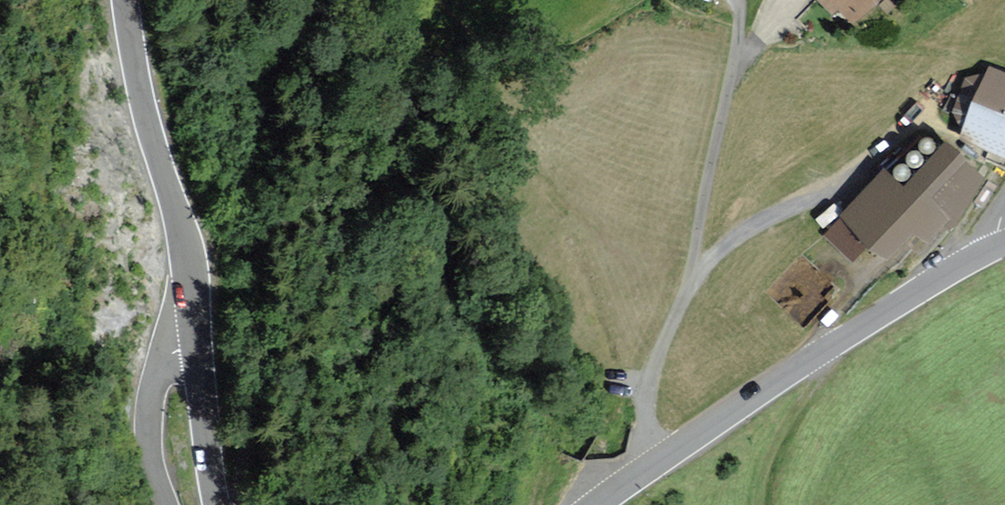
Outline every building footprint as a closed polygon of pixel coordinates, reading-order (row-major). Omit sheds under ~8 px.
[(833,12),(840,5),(854,19),(873,0),(821,0),(833,12)] [(990,70),(962,137),(1004,155),(1004,76),(990,70)] [(984,178),(947,144),(905,189),(886,172),(846,216),(888,254),(914,225),(929,239),(984,178)]
